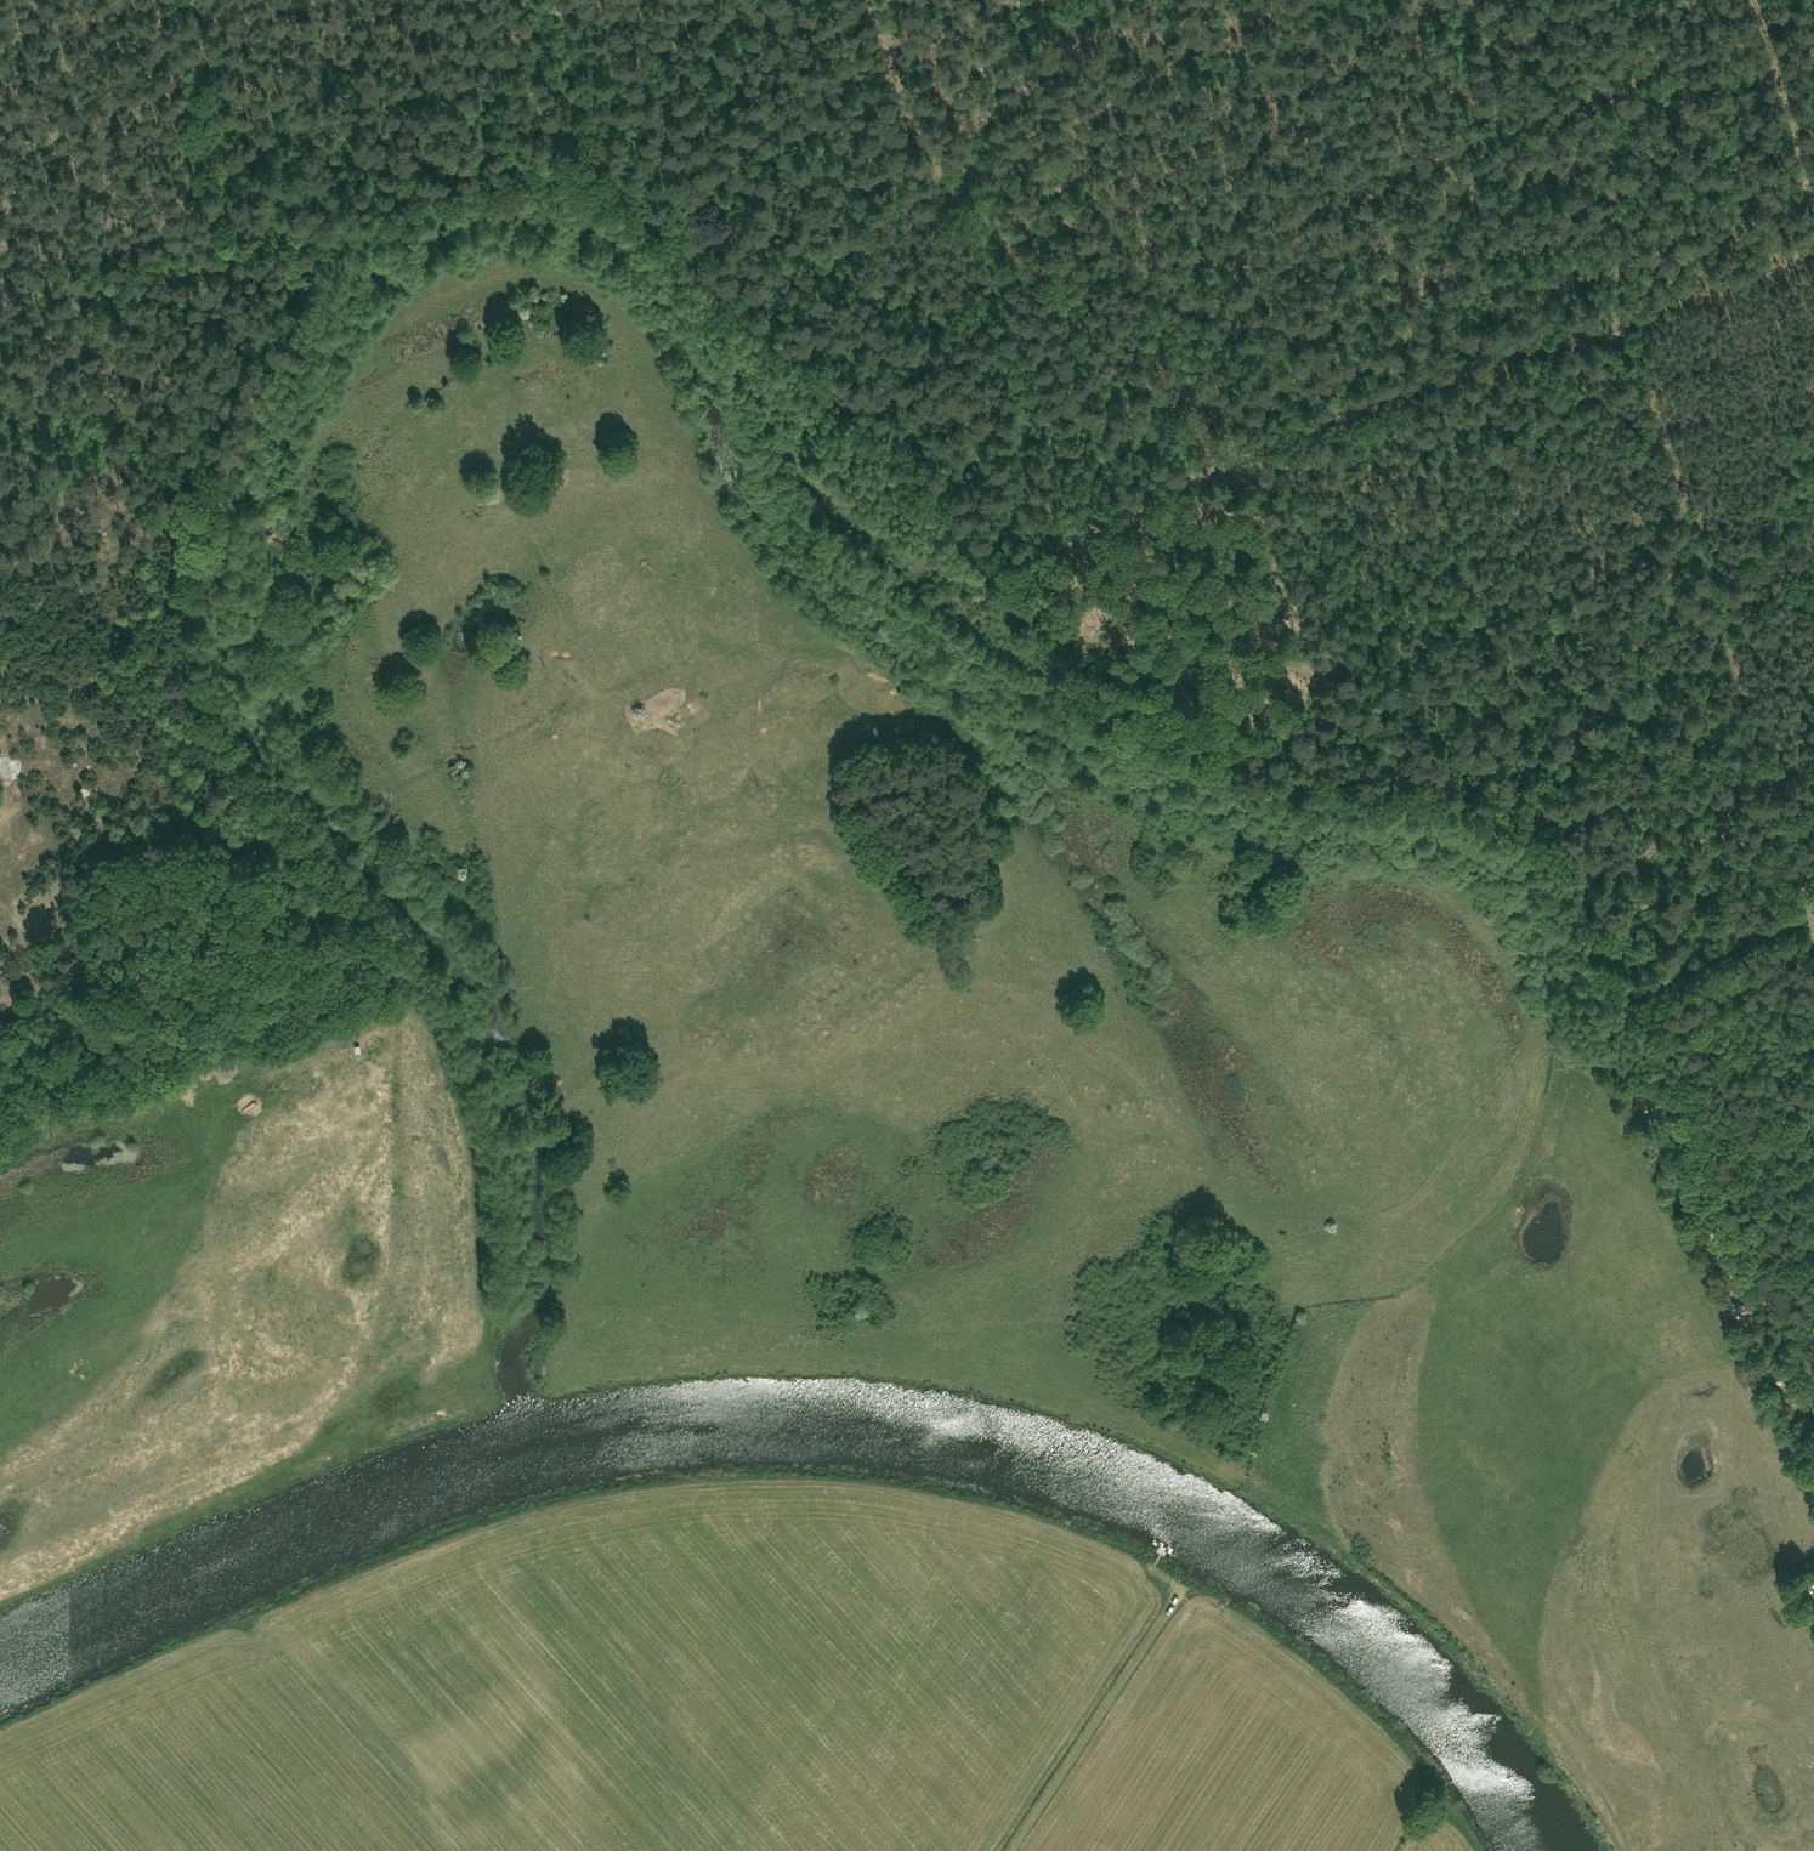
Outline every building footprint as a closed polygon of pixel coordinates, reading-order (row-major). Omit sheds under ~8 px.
[(1615,1075),(1632,1056),(1625,1049),(1607,1069),(1615,1075)] [(1643,1111),(1654,1107),(1647,1091),(1637,1095),(1643,1111)] [(1682,1166),(1674,1170),(1683,1190),(1691,1186),(1682,1166)] [(1749,1300),(1737,1306),(1743,1316),(1754,1310),(1749,1300)]
